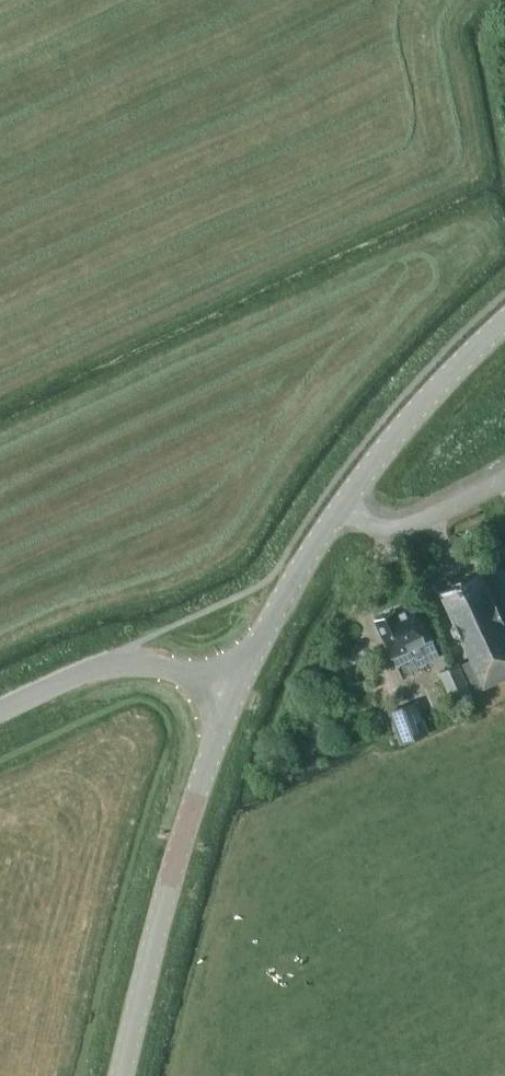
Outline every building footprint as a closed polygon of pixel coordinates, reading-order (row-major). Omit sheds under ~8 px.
[(504,678),(504,623),(504,621),(504,619),(504,608),(504,606),(497,606),(482,573),(441,591),(456,623),(453,631),(457,640),(462,640),(473,663),(460,669),(458,666),(441,674),(453,699),(471,690),(473,693),(504,678)] [(396,609),(376,618),(398,666),(414,659),(417,667),(441,656),(418,602),(398,611),(396,609)] [(403,743),(430,733),(418,702),(390,711),(403,743)]
